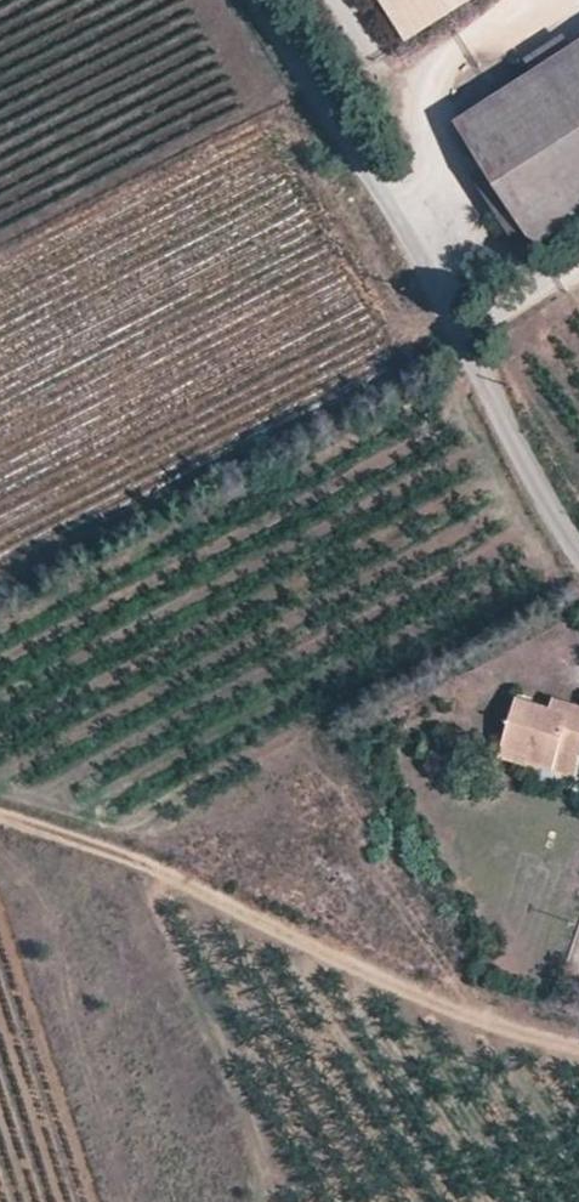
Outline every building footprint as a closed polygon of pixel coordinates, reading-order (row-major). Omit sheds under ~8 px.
[(405,43),(473,0),(378,0),(405,43)] [(534,238),(578,209),(578,44),(460,118),(534,238)] [(572,702),(552,696),(548,707),(568,713),(572,702)] [(515,698),(501,746),(526,754),(523,765),(547,772),(548,767),(553,751),(577,758),(578,750),(578,704),(572,702),(568,713),(548,707),(515,698)] [(430,756),(436,738),(422,734),(416,752),(430,756)] [(501,746),(498,757),(523,765),(526,754),(501,746)] [(548,767),(572,774),(577,758),(553,751),(548,767)]
